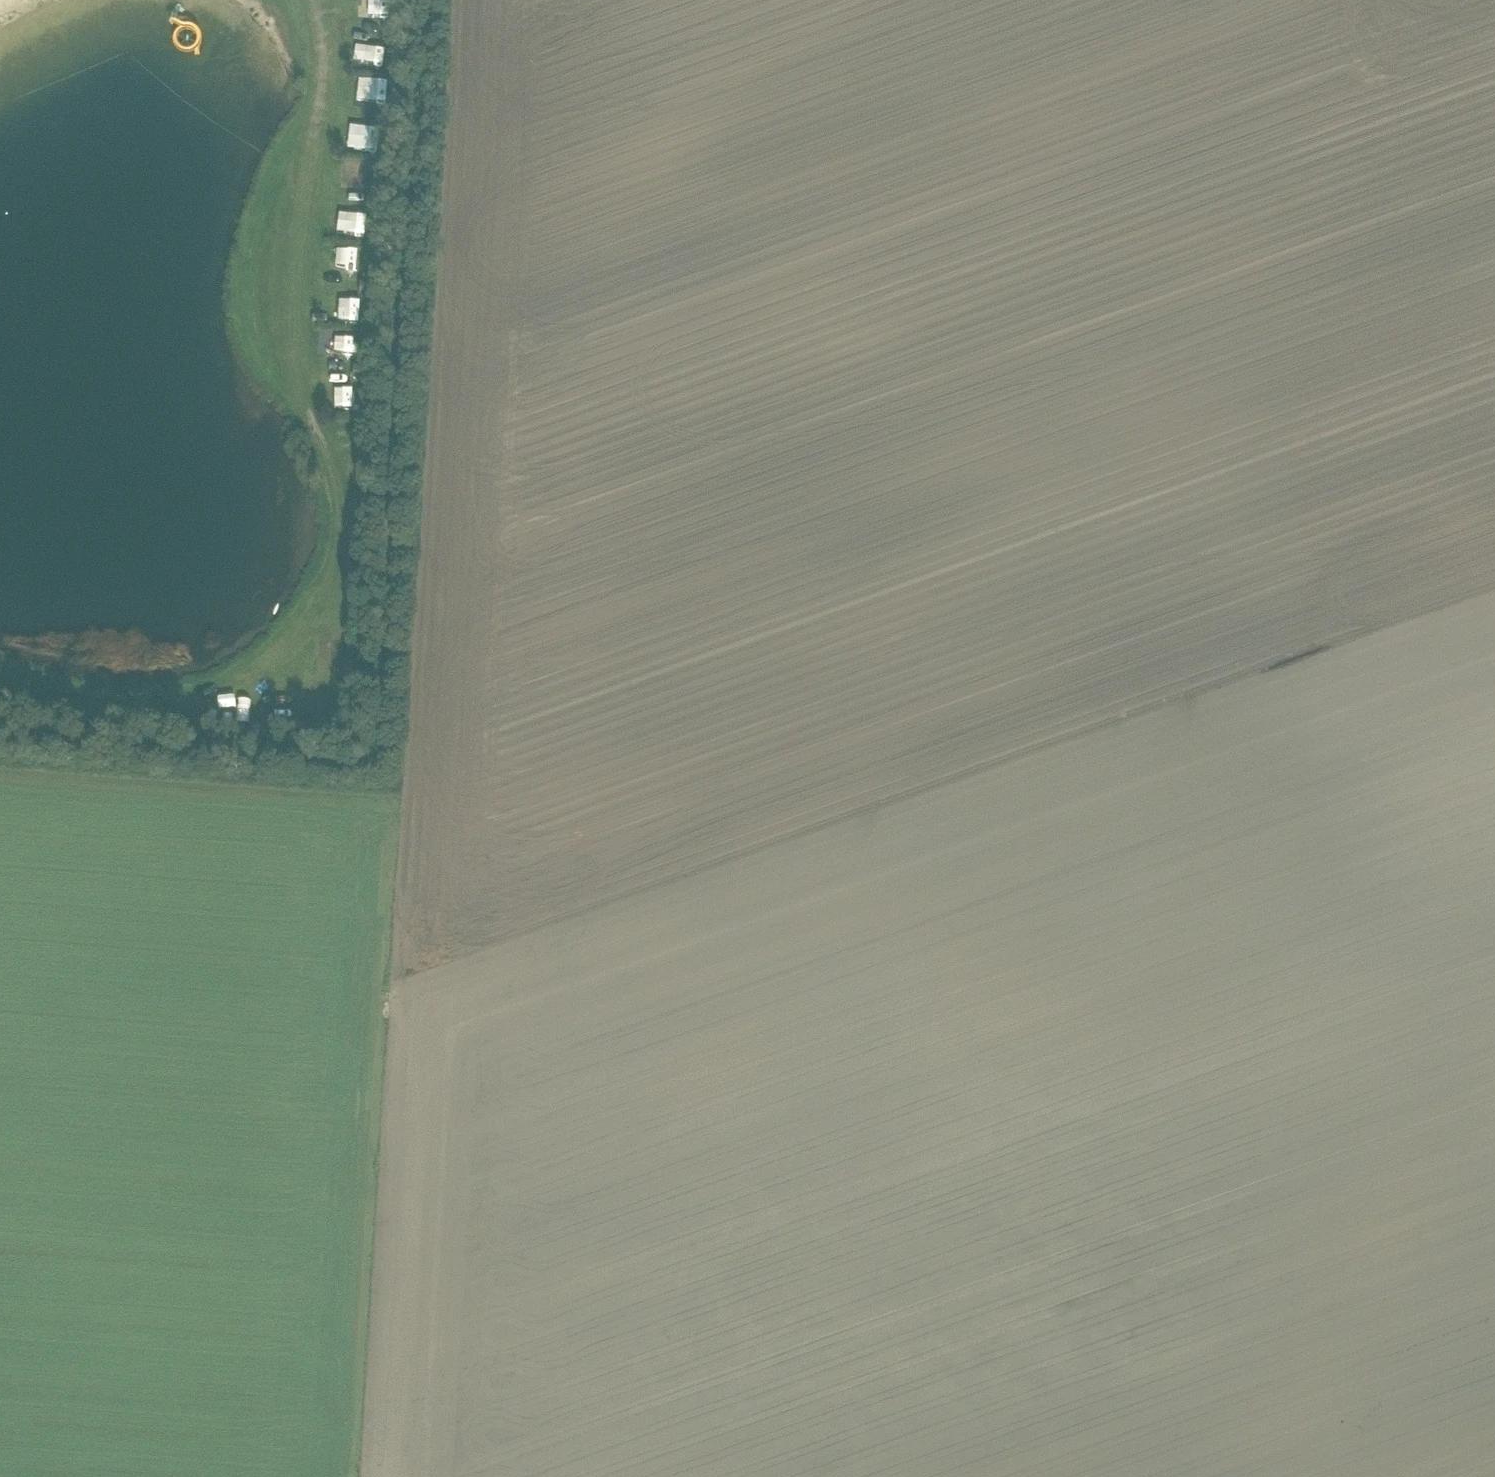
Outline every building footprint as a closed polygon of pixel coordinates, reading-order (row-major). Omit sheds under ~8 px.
[(384,15),(383,0),(355,0),(355,16),(384,15)] [(383,58),(381,77),(391,77),(392,59),(383,58)] [(356,101),(386,103),(387,80),(357,78),(356,101)] [(372,153),(370,171),(379,172),(381,154),(372,153)] [(355,232),(357,216),(345,215),(344,230),(355,232)] [(365,249),(364,267),(373,268),(374,250),(365,249)] [(351,320),(352,298),(320,297),(319,319),(351,320)] [(356,352),(357,333),(322,332),(322,344),(336,344),(335,352),(356,352)] [(358,346),(357,364),(366,365),(367,346),(358,346)] [(350,409),(352,386),(335,384),(332,408),(350,409)] [(231,726),(254,725),(253,721),(273,720),(272,705),(242,705),(242,698),(230,699),(231,726)]
